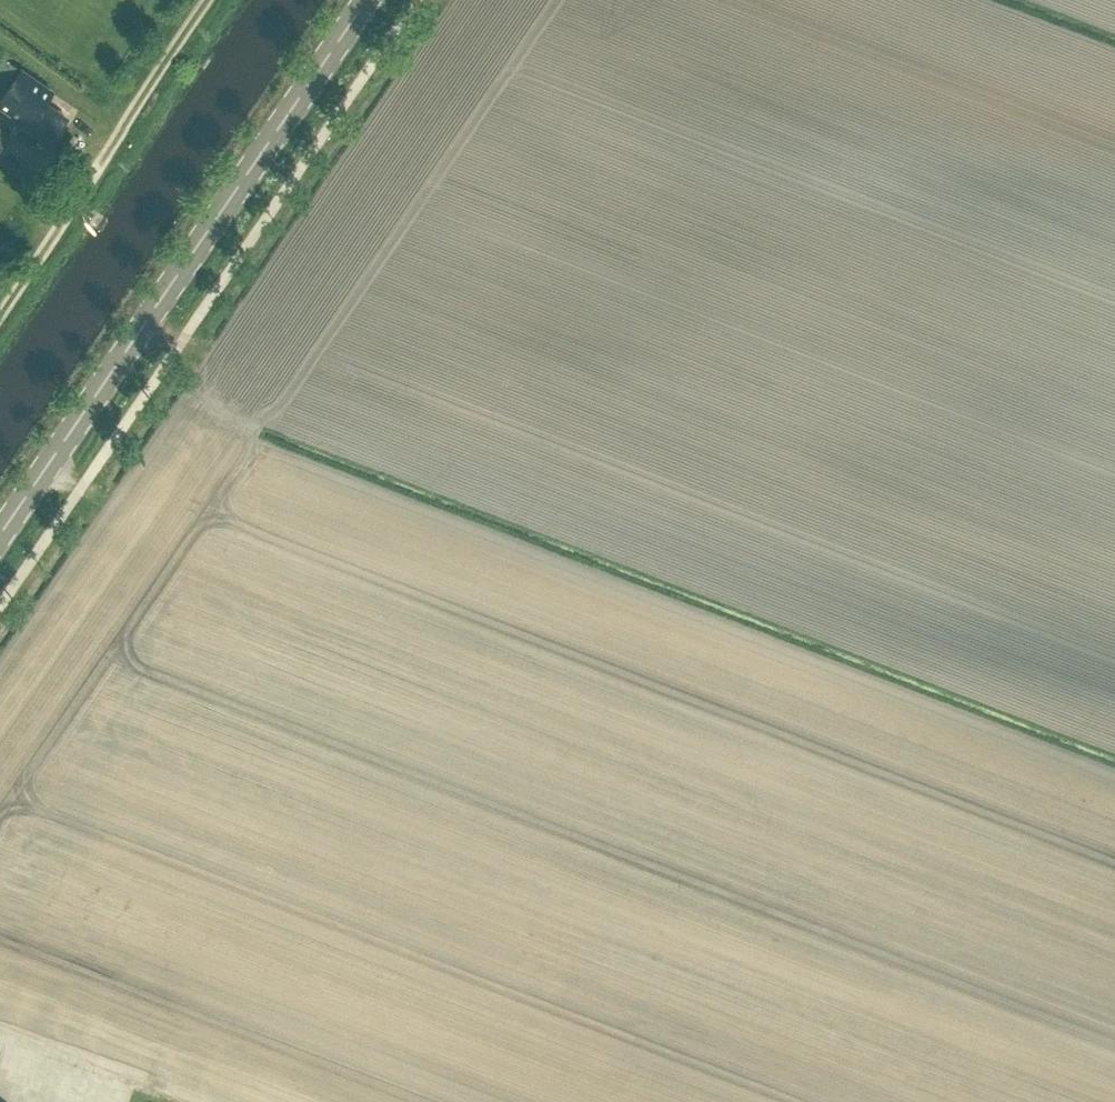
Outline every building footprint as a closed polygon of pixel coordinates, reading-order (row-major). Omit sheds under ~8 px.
[(3,94),(0,98),(0,104),(19,117),(17,120),(49,143),(67,116),(45,101),(53,89),(44,83),(21,67),(3,94)] [(8,133),(0,127),(0,145),(8,133)]
